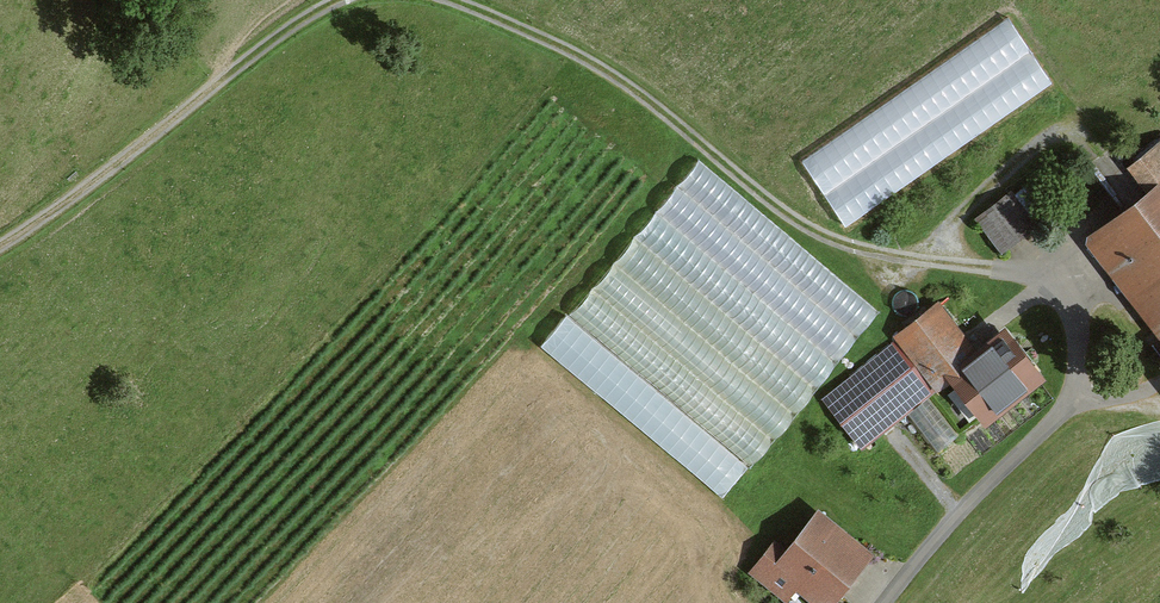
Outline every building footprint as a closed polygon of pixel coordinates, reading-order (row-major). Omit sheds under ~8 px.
[(1019,191),(985,217),(1013,252),(1046,226),(1019,191)] [(1096,244),(1159,327),(1159,195),(1096,244)] [(895,337),(821,396),(862,447),(951,375),(986,417),(1046,368),(1005,318),(976,341),(939,295),(893,333),(895,337)] [(566,317),(541,349),(727,494),(752,462),(566,317)] [(822,512),(800,547),(782,536),(760,572),(801,598),(809,585),(838,602),(851,602),(884,550),(822,512)]
